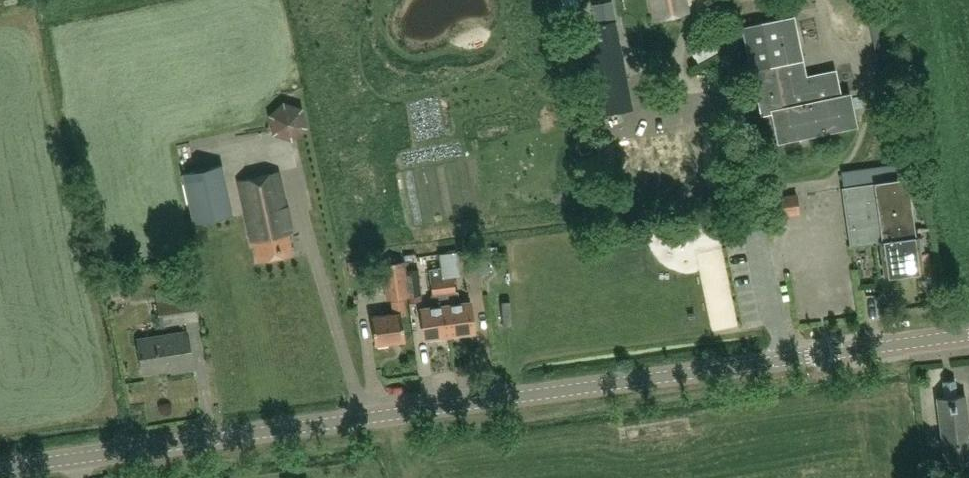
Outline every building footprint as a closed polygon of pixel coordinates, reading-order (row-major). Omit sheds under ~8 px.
[(631,94),(613,0),(599,0),(592,1),(596,25),(580,28),(594,100),(597,113),(633,106),(631,94)] [(654,20),(689,12),(686,0),(650,0),(654,20)] [(793,16),(763,22),(741,27),(750,70),(753,69),(762,113),(773,110),(779,141),(857,124),(850,93),(840,95),(835,70),(806,76),(793,16)] [(268,116),(272,134),(291,140),(306,127),(301,108),(282,102),(268,116)] [(880,240),(915,235),(915,234),(907,178),(906,178),(904,163),(842,172),(844,186),(843,187),(851,244),(880,240)] [(223,167),(184,175),(194,222),(233,213),(223,167)] [(278,172),(240,180),(253,245),(255,245),(259,261),(293,254),(289,233),(291,233),(278,172)] [(797,193),(772,197),(776,218),(801,214),(797,193)] [(915,234),(915,235),(880,240),(885,273),(922,267),(922,266),(931,264),(929,251),(922,252),(919,234),(915,234)] [(443,278),(454,276),(460,276),(456,251),(439,253),(441,266),(443,278)] [(233,259),(237,274),(256,269),(252,254),(233,259)] [(410,297),(421,295),(419,274),(418,270),(415,270),(414,259),(405,261),(409,292),(410,297)] [(409,292),(405,261),(387,263),(391,295),(409,292)] [(441,266),(429,268),(435,306),(421,308),(425,337),(450,333),(442,278),(443,278),(441,266)] [(458,303),(454,276),(443,278),(442,278),(450,333),(474,330),(470,301),(458,303)] [(394,313),(370,316),(374,344),(405,341),(402,315),(406,314),(404,297),(392,298),(394,313)] [(154,337),(139,339),(144,372),(180,367),(181,371),(194,369),(188,331),(154,336),(154,337)] [(957,395),(955,379),(943,381),(945,397),(938,398),(946,464),(968,461),(968,419),(966,394),(957,395)]
